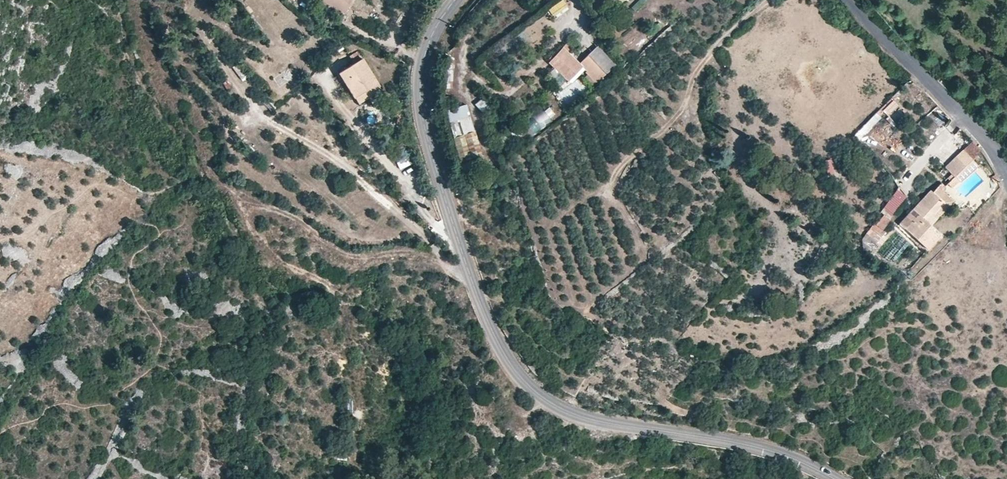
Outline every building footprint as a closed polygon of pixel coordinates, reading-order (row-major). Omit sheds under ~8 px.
[(548,10),(555,19),(569,8),(563,0),(562,0),(548,10)] [(614,64),(595,46),(580,62),(568,51),(563,47),(548,62),(569,82),(581,69),(596,84),(614,64)] [(380,86),(363,58),(351,65),(339,73),(355,99),(370,90),(371,92),(372,91),(380,86)] [(294,78),(290,70),(275,78),(279,86),(294,78)] [(949,82),(944,78),(940,82),(945,87),(949,82)] [(494,109),(483,97),(475,104),(486,116),(494,109)] [(894,99),(883,111),(889,116),(900,105),(894,99)] [(465,104),(446,110),(449,122),(469,115),(465,104)] [(527,137),(550,118),(543,110),(541,111),(520,129),(524,134),(527,137)] [(476,130),(471,115),(450,122),(454,137),(476,130)] [(971,141),(964,149),(973,158),(981,151),(971,141)] [(517,152),(514,147),(506,153),(509,158),(517,152)] [(973,158),(964,149),(945,167),(954,177),(955,176),(972,159),(973,158)] [(979,166),(972,159),(955,176),(960,180),(962,182),(979,166)] [(831,161),(825,163),(828,175),(834,173),(831,161)] [(820,175),(816,167),(810,171),(814,178),(820,175)] [(960,180),(955,176),(954,177),(946,184),(951,188),(960,180)] [(949,207),(954,201),(938,186),(932,192),(949,207)] [(882,211),(891,218),(907,197),(898,190),(882,211)] [(932,225),(949,207),(932,192),(931,190),(910,212),(915,217),(905,228),(927,249),(940,236),(930,228),(933,226),(932,225)] [(915,217),(910,212),(900,223),(905,228),(915,217)] [(891,219),(884,213),(875,224),(883,230),(891,219)] [(740,284),(735,282),(731,287),(736,290),(740,284)]
